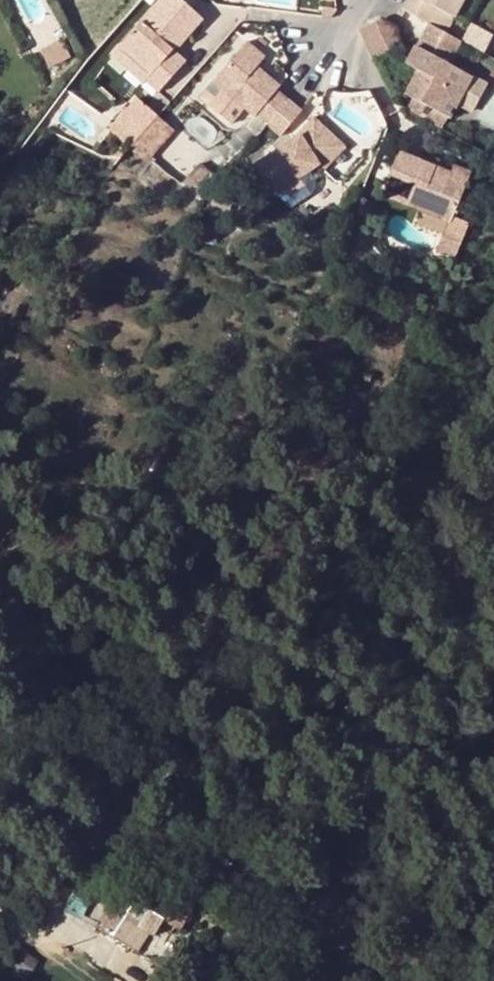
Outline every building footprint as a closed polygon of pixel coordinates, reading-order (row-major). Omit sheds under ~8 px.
[(143,72),(136,81),(150,92),(175,63),(166,55),(157,47),(162,40),(171,48),(195,22),(171,0),(153,0),(112,46),(143,72)] [(454,0),(399,0),(394,8),(421,22),(438,31),(447,15),(454,0)] [(401,42),(395,23),(380,17),(360,28),(375,56),(401,42)] [(413,36),(444,52),(452,39),(438,31),(421,22),(413,36)] [(413,36),(409,45),(440,61),(444,52),(413,36)] [(157,47),(166,55),(171,48),(162,40),(157,47)] [(236,107),(247,116),(268,90),(270,86),(250,69),(258,58),(238,42),(205,82),(214,89),(200,107),(221,125),(236,107)] [(63,62),(55,45),(34,55),(43,73),(63,62)] [(463,73),(440,61),(409,45),(400,62),(411,68),(399,91),(442,115),(463,73)] [(134,83),(136,81),(143,72),(112,46),(102,57),(134,83)] [(463,73),(442,115),(455,122),(477,81),(463,73)] [(257,123),(279,99),(268,90),(247,116),(256,124),(257,123)] [(129,98),(101,131),(116,142),(122,144),(149,115),(129,98)] [(279,99),(257,123),(272,135),(292,110),(279,99)] [(143,151),(164,129),(149,115),(122,144),(143,151)] [(248,164),(270,196),(314,164),(320,169),(339,145),(304,116),(282,141),(248,164)] [(122,144),(115,152),(137,159),(143,151),(122,144)] [(390,148),(371,191),(438,217),(441,218),(444,210),(456,180),(425,169),(427,162),(390,148)] [(427,162),(425,169),(456,180),(460,170),(429,158),(427,162)] [(446,252),(460,217),(444,210),(441,218),(438,217),(427,243),(446,252)] [(127,946),(150,911),(159,916),(167,920),(172,913),(185,921),(206,888),(189,878),(178,896),(143,874),(130,894),(124,890),(99,928),(127,946)] [(127,946),(136,952),(159,916),(150,911),(127,946)] [(167,920),(166,922),(179,930),(185,921),(172,913),(167,920)] [(171,942),(165,952),(173,956),(178,946),(171,942)]
